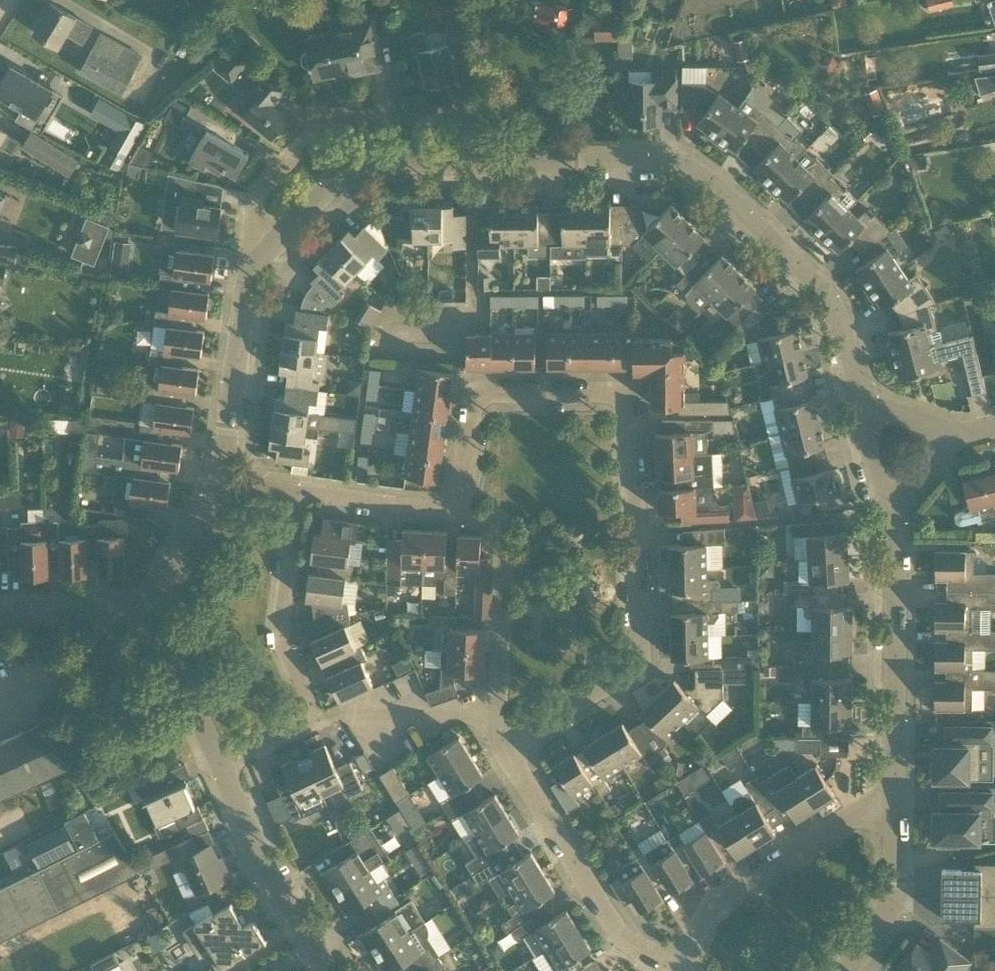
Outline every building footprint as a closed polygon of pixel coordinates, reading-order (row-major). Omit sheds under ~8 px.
[(929,11),(954,5),(952,0),(927,0),(929,11)] [(38,26),(34,32),(51,42),(59,47),(67,33),(83,43),(92,27),(68,13),(51,3),(42,18),(40,17),(36,25),(38,26)] [(469,4),(447,4),(447,45),(428,49),(424,31),(409,35),(414,56),(417,59),(424,83),(431,87),(438,85),(440,82),(444,84),(451,82),(455,76),(455,73),(469,73),(469,4)] [(595,16),(595,41),(616,41),(616,17),(595,16)] [(382,68),(378,49),(372,20),(349,25),(351,30),(307,39),(309,51),(304,52),(302,56),(303,63),(308,66),(313,65),(315,77),(349,70),(350,75),(382,68)] [(142,56),(100,34),(80,71),(123,94),(142,56)] [(750,59),(746,39),(732,42),(736,62),(750,59)] [(213,68),(248,98),(239,108),(245,114),(245,115),(256,124),(271,137),(288,117),(276,107),(288,94),(289,95),(290,94),(263,71),(233,47),(213,68)] [(980,71),(994,70),(994,52),(978,54),(978,58),(980,71)] [(959,60),(961,73),(980,71),(978,57),(974,58),(959,60)] [(682,65),(681,81),(704,82),(705,66),(682,65)] [(0,89),(0,97),(24,111),(18,121),(36,132),(43,120),(39,117),(54,92),(13,67),(0,89)] [(676,108),(677,70),(653,70),(653,80),(629,79),(628,124),(660,124),(660,108),(676,108)] [(981,95),(994,90),(994,74),(975,76),(981,95)] [(704,134),(714,141),(738,107),(719,93),(704,84),(681,84),(681,91),(681,111),(698,111),(699,109),(705,113),(697,124),(706,131),(704,134)] [(753,87),(738,107),(714,141),(725,148),(727,145),(736,152),(748,134),(760,143),(759,144),(760,145),(778,126),(786,118),(769,106),(775,99),(753,84),(751,86),(753,87)] [(864,94),(873,116),(885,111),(877,89),(864,94)] [(100,100),(92,114),(121,131),(104,160),(123,171),(131,159),(125,156),(132,143),(143,124),(100,100)] [(239,131),(221,121),(192,104),(182,122),(204,135),(189,160),(204,169),(206,165),(220,173),(222,169),(236,177),(249,154),(230,142),(236,131),(238,132),(239,131)] [(796,138),(793,141),(778,126),(760,145),(768,153),(754,168),(761,176),(759,179),(768,188),(797,158),(805,149),(806,148),(796,138)] [(0,128),(0,147),(13,154),(21,142),(5,132),(6,131),(0,128)] [(79,161),(52,145),(31,133),(23,146),(70,175),(79,161)] [(153,152),(139,145),(129,162),(149,168),(153,152)] [(780,194),(787,202),(802,186),(811,195),(832,173),(816,157),(815,159),(805,149),(797,158),(768,188),(777,197),(780,194)] [(129,165),(127,176),(138,179),(141,168),(129,165)] [(169,173),(165,202),(180,204),(177,229),(176,231),(216,237),(221,206),(202,203),(202,198),(205,181),(169,173)] [(805,219),(813,227),(810,229),(819,238),(848,209),(857,200),(847,189),(845,191),(830,177),(833,174),(832,173),(811,195),(820,204),(805,219)] [(660,250),(687,221),(670,204),(656,219),(643,233),(643,234),(636,243),(634,242),(635,245),(649,260),(660,250)] [(514,205),(490,205),(490,214),(478,214),(478,226),(478,246),(478,258),(500,258),(500,246),(514,245),(514,205)] [(514,205),(514,245),(528,245),(528,256),(550,256),(550,245),(550,213),(538,213),(538,205),(514,205)] [(586,245),(585,205),(562,205),(562,213),(550,213),(550,245),(586,245)] [(585,205),(586,245),(586,256),(608,256),(608,261),(622,261),(622,245),(622,217),(610,217),(610,205),(585,205)] [(403,240),(428,240),(428,206),(403,206),(403,214),(403,240)] [(453,206),(428,206),(428,240),(453,240),(453,247),(465,247),(465,234),(465,214),(453,214),(453,206)] [(98,221),(87,217),(71,256),(94,265),(106,236),(113,238),(117,211),(104,207),(98,221)] [(891,231),(874,214),(871,217),(865,211),(858,218),(848,209),(819,238),(829,247),(831,244),(839,252),(854,237),(865,248),(888,232),(889,233),(891,231)] [(634,242),(634,237),(634,217),(622,217),(622,245),(635,245),(634,242)] [(685,275),(693,267),(684,259),(705,238),(687,221),(660,250),(685,275)] [(331,248),(356,272),(373,254),(378,259),(386,251),(383,245),(364,226),(355,235),(349,230),(331,248)] [(866,291),(901,268),(893,256),(901,251),(900,250),(908,246),(896,227),(891,231),(889,233),(888,232),(865,248),(867,247),(874,257),(856,269),(862,278),(859,280),(866,291)] [(112,261),(129,263),(131,243),(129,242),(129,237),(116,235),(112,261)] [(18,247),(0,244),(0,261),(15,263),(18,247)] [(339,289),(356,272),(331,248),(314,266),(320,272),(311,281),(314,284),(309,289),(305,296),(331,310),(335,304),(344,294),(339,289)] [(172,288),(187,290),(189,277),(211,280),(215,255),(177,250),(165,249),(161,272),(159,287),(172,288)] [(701,276),(693,267),(685,275),(677,284),(685,293),(689,303),(699,312),(711,300),(739,272),(722,255),(701,276)] [(905,313),(930,304),(930,305),(936,302),(916,273),(908,279),(901,268),(866,291),(873,301),(876,299),(882,308),(900,297),(910,311),(905,312),(905,313)] [(756,289),(739,272),(711,300),(731,320),(736,325),(756,306),(758,303),(750,295),(756,289)] [(172,288),(169,313),(206,318),(209,293),(187,290),(172,288)] [(513,296),(513,306),(527,305),(527,295),(513,296)] [(569,305),(569,295),(555,295),(555,305),(569,305)] [(584,295),(569,295),(569,305),(584,305),(584,295)] [(612,305),(612,295),(598,295),(598,305),(612,305)] [(612,295),(612,305),(627,305),(627,295),(612,295)] [(329,315),(331,310),(305,296),(302,304),(301,311),(297,311),(295,323),(286,322),(283,347),(329,354),(324,353),(329,315)] [(498,306),(513,306),(513,296),(498,296),(490,296),(491,308),(498,308),(498,306)] [(371,325),(380,308),(367,301),(358,317),(371,325)] [(930,304),(905,313),(909,327),(888,332),(890,343),(887,344),(890,356),(944,342),(941,331),(937,331),(930,305),(930,304)] [(765,314),(756,306),(736,325),(745,334),(765,314)] [(162,325),(164,312),(164,313),(164,311),(156,310),(146,309),(145,323),(154,325),(162,325)] [(162,364),(163,364),(165,351),(201,356),(204,331),(162,325),(154,325),(149,363),(162,365),(162,364)] [(764,362),(802,352),(797,329),(777,334),(758,339),(758,340),(746,343),(751,365),(764,362)] [(491,333),(491,334),(476,334),(476,335),(467,335),(467,347),(467,367),(476,367),(476,368),(492,368),(492,367),(491,367),(491,333)] [(491,333),(491,367),(492,367),(513,367),(513,333),(491,333)] [(535,333),(513,333),(513,367),(535,367),(535,347),(535,333)] [(547,367),(569,367),(569,333),(547,333),(547,367)] [(569,333),(569,367),(591,367),(591,333),(569,333)] [(613,333),(591,333),(591,367),(613,367),(613,333)] [(635,333),(613,333),(613,367),(634,367),(635,367),(635,338),(635,333)] [(944,342),(890,356),(893,369),(897,368),(900,378),(923,372),(924,377),(943,372),(940,360),(962,354),(963,358),(977,355),(972,334),(944,342)] [(679,405),(679,401),(684,401),(684,350),(672,350),(671,338),(635,338),(635,367),(634,367),(634,370),(650,370),(650,380),(652,380),(652,405),(679,405)] [(325,384),(329,354),(283,347),(279,372),(289,373),(288,386),(319,390),(320,383),(325,384)] [(764,362),(766,373),(758,375),(762,391),(759,397),(760,400),(805,389),(802,377),(808,376),(802,352),(764,362)] [(977,355),(963,358),(972,395),(986,392),(980,366),(977,355)] [(162,365),(159,389),(196,394),(199,369),(163,364),(162,364),(162,365)] [(378,385),(380,371),(364,368),(362,383),(368,384),(378,385)] [(417,390),(450,395),(453,372),(420,368),(417,390)] [(99,379),(97,392),(107,393),(109,380),(99,379)] [(378,385),(368,384),(366,398),(376,400),(378,385)] [(152,402),(154,389),(154,388),(146,386),(144,401),(152,402)] [(319,428),(321,414),(308,413),(310,402),(317,403),(319,390),(288,386),(286,399),(276,397),(273,422),(319,428)] [(805,389),(760,400),(769,435),(819,422),(814,399),(808,400),(805,389)] [(414,412),(447,416),(450,395),(417,390),(414,412)] [(145,439),(147,440),(149,427),(191,433),(194,407),(152,402),(144,401),(142,401),(139,424),(89,418),(87,432),(100,433),(126,437),(145,440),(145,439)] [(679,401),(679,405),(679,414),(687,414),(687,401),(684,401),(679,401)] [(687,401),(687,414),(696,414),(695,401),(687,401)] [(704,414),(704,401),(695,401),(696,414),(704,414)] [(704,401),(704,414),(712,414),(712,401),(704,401)] [(721,414),(721,401),(712,401),(712,414),(721,414)] [(721,401),(721,414),(731,414),(728,401),(721,401)] [(364,412),(362,427),(372,428),(374,413),(364,412)] [(411,433),(444,437),(447,416),(414,412),(411,433)] [(336,417),(336,428),(353,429),(354,417),(336,417)] [(23,418),(10,419),(11,431),(14,436),(24,436),(23,418)] [(44,418),(44,432),(69,433),(70,418),(44,418)] [(657,456),(721,453),(721,452),(709,453),(707,431),(714,431),(713,419),(697,420),(685,420),(685,432),(656,434),(657,456)] [(318,438),(319,428),(273,422),(269,447),(279,448),(278,460),(276,460),(276,461),(309,465),(310,456),(310,452),(303,451),(305,436),(318,438)] [(819,422),(769,435),(777,470),(789,467),(816,460),(820,459),(817,448),(825,446),(819,422)] [(372,428),(362,427),(360,441),(370,442),(372,428)] [(126,437),(122,459),(97,456),(100,433),(87,432),(82,470),(116,474),(133,477),(133,476),(134,477),(136,464),(179,470),(182,444),(147,440),(145,439),(145,440),(126,437)] [(411,433),(408,454),(441,459),(444,437),(411,433)] [(688,488),(714,486),(723,485),(721,453),(657,456),(658,477),(687,476),(688,488)] [(441,459),(408,454),(405,477),(438,481),(441,459)] [(357,470),(367,472),(369,457),(359,455),(357,470)] [(819,472),(816,460),(789,467),(801,514),(811,512),(808,500),(837,493),(831,469),(819,472)] [(963,481),(966,491),(961,492),(965,507),(958,509),(956,510),(955,513),(954,516),(955,519),(957,521),(959,523),(962,524),(968,522),(988,517),(994,515),(994,505),(994,501),(994,473),(963,481)] [(113,500),(117,501),(115,513),(144,517),(145,504),(167,507),(171,481),(134,477),(133,476),(133,477),(116,474),(113,500)] [(733,485),(735,519),(757,518),(749,485),(733,485)] [(688,488),(658,489),(659,512),(681,511),(681,523),(690,522),(714,521),(730,520),(729,515),(730,515),(729,504),(720,504),(715,500),(714,486),(688,488)] [(48,577),(48,555),(46,526),(45,507),(29,509),(29,521),(21,521),(21,526),(7,527),(8,542),(9,562),(10,562),(10,557),(22,556),(23,578),(29,578),(31,581),(41,581),(43,577),(48,577)] [(87,576),(86,553),(85,524),(80,518),(59,519),(52,526),(46,526),(48,555),(60,555),(61,577),(87,576)] [(100,575),(125,574),(124,540),(128,534),(127,523),(123,519),(102,520),(97,524),(86,525),(85,524),(86,553),(99,553),(100,575)] [(321,535),(314,535),(311,560),(317,561),(316,574),(346,578),(346,579),(351,580),(353,564),(348,564),(351,540),(356,541),(358,523),(323,519),(321,535)] [(807,535),(809,558),(847,556),(846,532),(822,534),(821,522),(791,524),(791,536),(807,535)] [(670,545),(670,567),(706,567),(706,544),(726,544),(725,528),(694,530),(695,544),(670,545)] [(389,571),(389,583),(398,583),(401,584),(423,584),(423,567),(425,531),(403,530),(402,560),(390,559),(389,571)] [(445,578),(445,567),(447,531),(425,531),(423,567),(423,584),(422,597),(435,598),(436,578),(445,578)] [(388,535),(377,534),(376,546),(387,547),(388,535)] [(457,555),(457,571),(459,571),(477,572),(477,576),(491,576),(491,559),(480,558),(481,536),(458,535),(457,555)] [(935,581),(947,581),(947,591),(994,591),(994,573),(973,573),(973,551),(956,551),(936,551),(935,574),(935,581)] [(809,558),(799,559),(799,581),(794,581),(795,580),(784,580),(784,593),(789,593),(794,593),(826,594),(826,581),(849,580),(847,556),(809,558)] [(707,579),(706,567),(670,567),(671,590),(691,590),(691,601),(721,600),(721,585),(717,579),(707,579)] [(349,614),(348,603),(343,603),(346,579),(346,578),(316,574),(309,573),(306,599),(311,600),(314,619),(349,614)] [(489,618),(491,576),(477,576),(475,617),(489,618)] [(456,579),(445,578),(444,594),(456,595),(456,579)] [(935,630),(973,630),(973,610),(994,610),(994,591),(947,591),(947,601),(935,601),(935,608),(935,630)] [(852,630),(852,607),(826,606),(826,594),(794,593),(794,606),(804,606),(804,614),(807,617),(813,617),(813,630),(852,630)] [(672,635),(708,635),(707,623),(714,622),(719,616),(719,612),(738,611),(738,600),(729,600),(721,600),(691,601),(692,612),(671,613),(672,635)] [(349,614),(314,619),(317,638),(311,640),(322,664),(328,661),(356,649),(355,647),(346,626),(351,624),(349,614)] [(445,650),(449,650),(485,651),(485,629),(456,628),(456,616),(444,616),(430,615),(429,624),(443,625),(443,629),(445,629),(445,650)] [(304,619),(292,621),(294,634),(307,631),(304,619)] [(803,666),(828,666),(828,654),(851,654),(852,630),(813,630),(813,642),(803,642),(803,666)] [(935,670),(972,670),(973,649),(994,649),(994,630),(973,630),(935,630),(935,631),(946,631),(946,641),(935,640),(935,647),(935,670)] [(672,635),(672,658),(708,657),(713,657),(714,669),(722,668),(759,668),(759,656),(722,657),(721,635),(708,635),(672,635)] [(328,661),(334,673),(328,676),(339,700),(372,684),(362,662),(367,659),(360,645),(355,647),(356,649),(328,661)] [(439,647),(423,648),(424,666),(440,664),(439,647)] [(484,673),(485,651),(449,650),(445,650),(441,650),(440,687),(425,693),(431,705),(459,696),(454,684),(455,672),(484,673)] [(803,666),(803,678),(803,683),(807,689),(812,689),(812,701),(851,702),(851,678),(828,678),(828,666),(803,666)] [(682,721),(694,734),(710,719),(705,715),(723,698),(722,668),(714,669),(697,669),(698,687),(689,695),(674,680),(658,695),(682,721)] [(935,710),(955,710),(972,711),(972,689),(994,689),(994,670),(972,670),(935,670),(935,671),(946,671),(946,680),(935,680),(935,687),(935,710)] [(658,695),(641,711),(666,737),(682,721),(658,695)] [(812,701),(812,725),(802,725),(802,737),(820,738),(827,738),(828,725),(851,725),(851,702),(812,701)] [(0,742),(0,799),(50,776),(68,768),(47,721),(0,742)] [(603,735),(622,765),(641,753),(633,740),(623,723),(603,735)] [(931,763),(931,776),(934,776),(934,780),(968,780),(968,779),(979,779),(979,743),(992,743),(992,726),(945,726),(945,743),(946,743),(946,746),(934,746),(934,763),(931,763)] [(585,770),(593,783),(601,795),(611,789),(606,782),(603,777),(622,765),(603,735),(584,747),(594,764),(585,770)] [(440,775),(471,756),(459,736),(428,755),(440,775)] [(820,738),(820,756),(848,756),(848,738),(827,738),(820,738)] [(322,795),(342,786),(347,796),(363,789),(350,762),(336,769),(325,745),(310,752),(312,756),(305,759),(322,795)] [(659,759),(660,758),(664,765),(671,761),(673,760),(669,753),(664,746),(654,752),(659,759)] [(659,759),(654,752),(644,758),(649,765),(659,759)] [(585,770),(574,753),(555,765),(567,786),(556,793),(554,789),(553,789),(567,812),(579,804),(574,795),(593,783),(585,770)] [(440,775),(452,794),(466,786),(483,775),(471,756),(440,775)] [(292,789),(281,794),(293,821),(305,815),(315,811),(326,805),(322,795),(305,759),(298,762),(297,759),(282,766),(289,782),(292,789)] [(789,764),(759,783),(775,808),(785,801),(796,820),(815,808),(797,777),(789,764)] [(816,765),(797,777),(815,808),(835,796),(816,765)] [(403,783),(393,767),(379,775),(390,792),(396,802),(410,793),(403,783)] [(146,779),(138,782),(139,782),(133,785),(142,797),(145,796),(157,824),(154,825),(159,837),(179,829),(174,817),(195,808),(184,784),(188,783),(187,782),(173,788),(165,771),(146,779)] [(689,774),(676,782),(683,794),(696,786),(689,774)] [(737,814),(756,844),(775,832),(764,814),(775,808),(759,783),(755,776),(744,783),(749,792),(745,795),(740,794),(734,797),(733,801),(730,803),(737,814)] [(991,808),(992,808),(992,792),(941,792),(941,808),(942,808),(942,811),(934,811),(934,841),(938,841),(938,846),(958,846),(958,841),(979,841),(979,815),(991,815),(991,808)] [(476,833),(507,813),(495,794),(464,813),(476,833)] [(440,801),(446,811),(454,807),(447,796),(440,801)] [(700,820),(705,829),(716,822),(710,813),(704,805),(695,811),(700,820)] [(454,807),(446,811),(452,821),(460,816),(454,807)] [(98,839),(84,811),(64,821),(78,849),(98,839)] [(519,833),(507,813),(476,833),(466,839),(476,856),(466,862),(473,875),(490,864),(501,858),(495,848),(519,833)] [(737,814),(718,826),(737,856),(756,844),(737,814)] [(668,840),(694,883),(695,882),(685,867),(695,861),(702,873),(714,866),(716,869),(725,863),(705,831),(704,829),(705,829),(700,820),(668,840)] [(64,824),(28,842),(40,868),(62,857),(77,850),(64,824)] [(342,860),(320,874),(329,888),(333,886),(337,892),(370,871),(382,863),(390,858),(370,827),(357,836),(352,839),(335,850),(342,860)] [(62,857),(40,868),(0,888),(0,942),(83,900),(140,873),(134,863),(135,863),(115,831),(98,839),(78,849),(77,850),(62,857)] [(197,892),(212,886),(230,877),(221,857),(217,858),(211,844),(198,850),(192,837),(174,845),(170,847),(180,869),(186,867),(197,892)] [(637,857),(654,886),(664,880),(672,892),(683,885),(685,888),(694,883),(668,840),(667,839),(637,857)] [(166,850),(153,855),(158,865),(170,860),(166,850)] [(500,871),(512,890),(543,871),(531,852),(514,862),(500,871)] [(637,857),(616,870),(620,876),(610,882),(623,905),(634,899),(641,911),(653,903),(655,907),(664,901),(654,886),(637,857)] [(941,893),(994,894),(994,862),(974,862),(974,869),(942,869),(941,893)] [(479,884),(496,874),(490,864),(473,875),(479,884)] [(374,911),(395,897),(383,878),(377,882),(370,871),(337,892),(340,898),(337,900),(346,914),(368,900),(374,911)] [(531,918),(525,909),(538,901),(555,891),(543,871),(512,890),(518,900),(507,907),(513,916),(501,924),(507,933),(511,931),(531,918)] [(974,925),(994,925),(994,894),(941,893),(941,918),(974,918),(974,925)] [(381,921),(359,935),(368,949),(371,947),(375,953),(425,921),(426,920),(412,899),(401,906),(395,897),(374,911),(381,921)] [(201,953),(209,949),(223,968),(266,941),(260,931),(255,923),(254,922),(253,922),(252,921),(251,921),(250,921),(248,922),(244,925),(238,915),(231,904),(214,914),(213,912),(186,929),(201,953)] [(549,920),(537,928),(531,918),(511,931),(518,941),(525,937),(536,956),(543,951),(579,929),(566,910),(549,920)] [(428,937),(429,936),(429,932),(428,928),(427,924),(425,921),(375,953),(379,959),(376,961),(382,970),(391,970),(406,961),(412,970),(414,970),(439,955),(428,937)] [(580,969),(574,959),(591,948),(579,929),(543,951),(554,970),(553,970),(576,970),(580,969)] [(956,951),(940,938),(929,953),(917,943),(895,970),(963,970),(971,962),(956,951)] [(94,970),(110,970),(109,969),(119,964),(114,953),(91,964),(94,970)] [(414,970),(447,970),(438,956),(439,955),(414,970)] [(592,961),(580,969),(576,970),(598,970),(592,961)]
